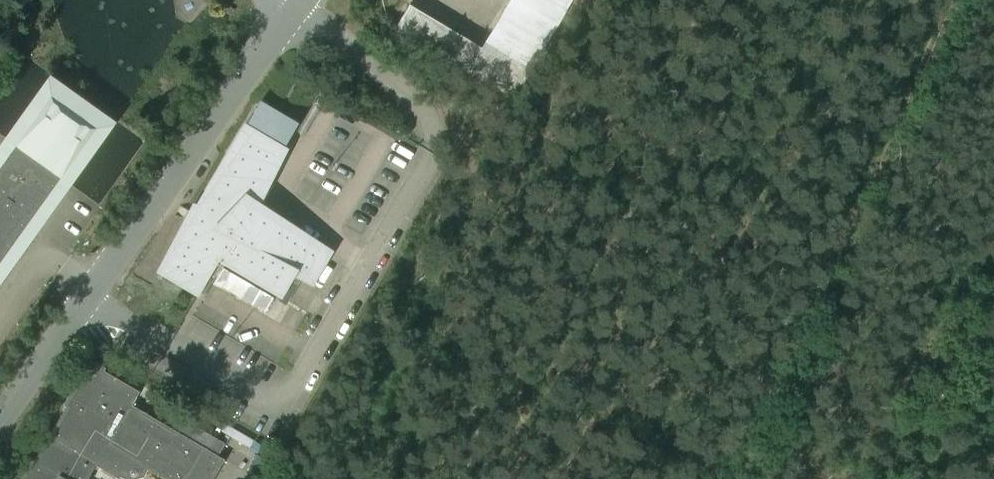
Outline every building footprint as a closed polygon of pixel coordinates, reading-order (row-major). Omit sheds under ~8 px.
[(464,76),(516,106),(577,0),(508,0),(464,76)] [(101,130),(48,92),(0,159),(0,270),(101,130)] [(331,249),(259,202),(294,130),(255,107),(230,152),(160,272),(198,294),(218,259),(281,296),(294,274),(311,282),(331,249)] [(482,144),(489,148),(492,143),(485,139),(482,144)] [(25,478),(88,478),(96,465),(119,478),(120,477),(126,468),(139,464),(148,469),(165,478),(213,478),(225,460),(219,456),(226,445),(183,420),(176,431),(132,405),(139,392),(91,363),(25,478)]
